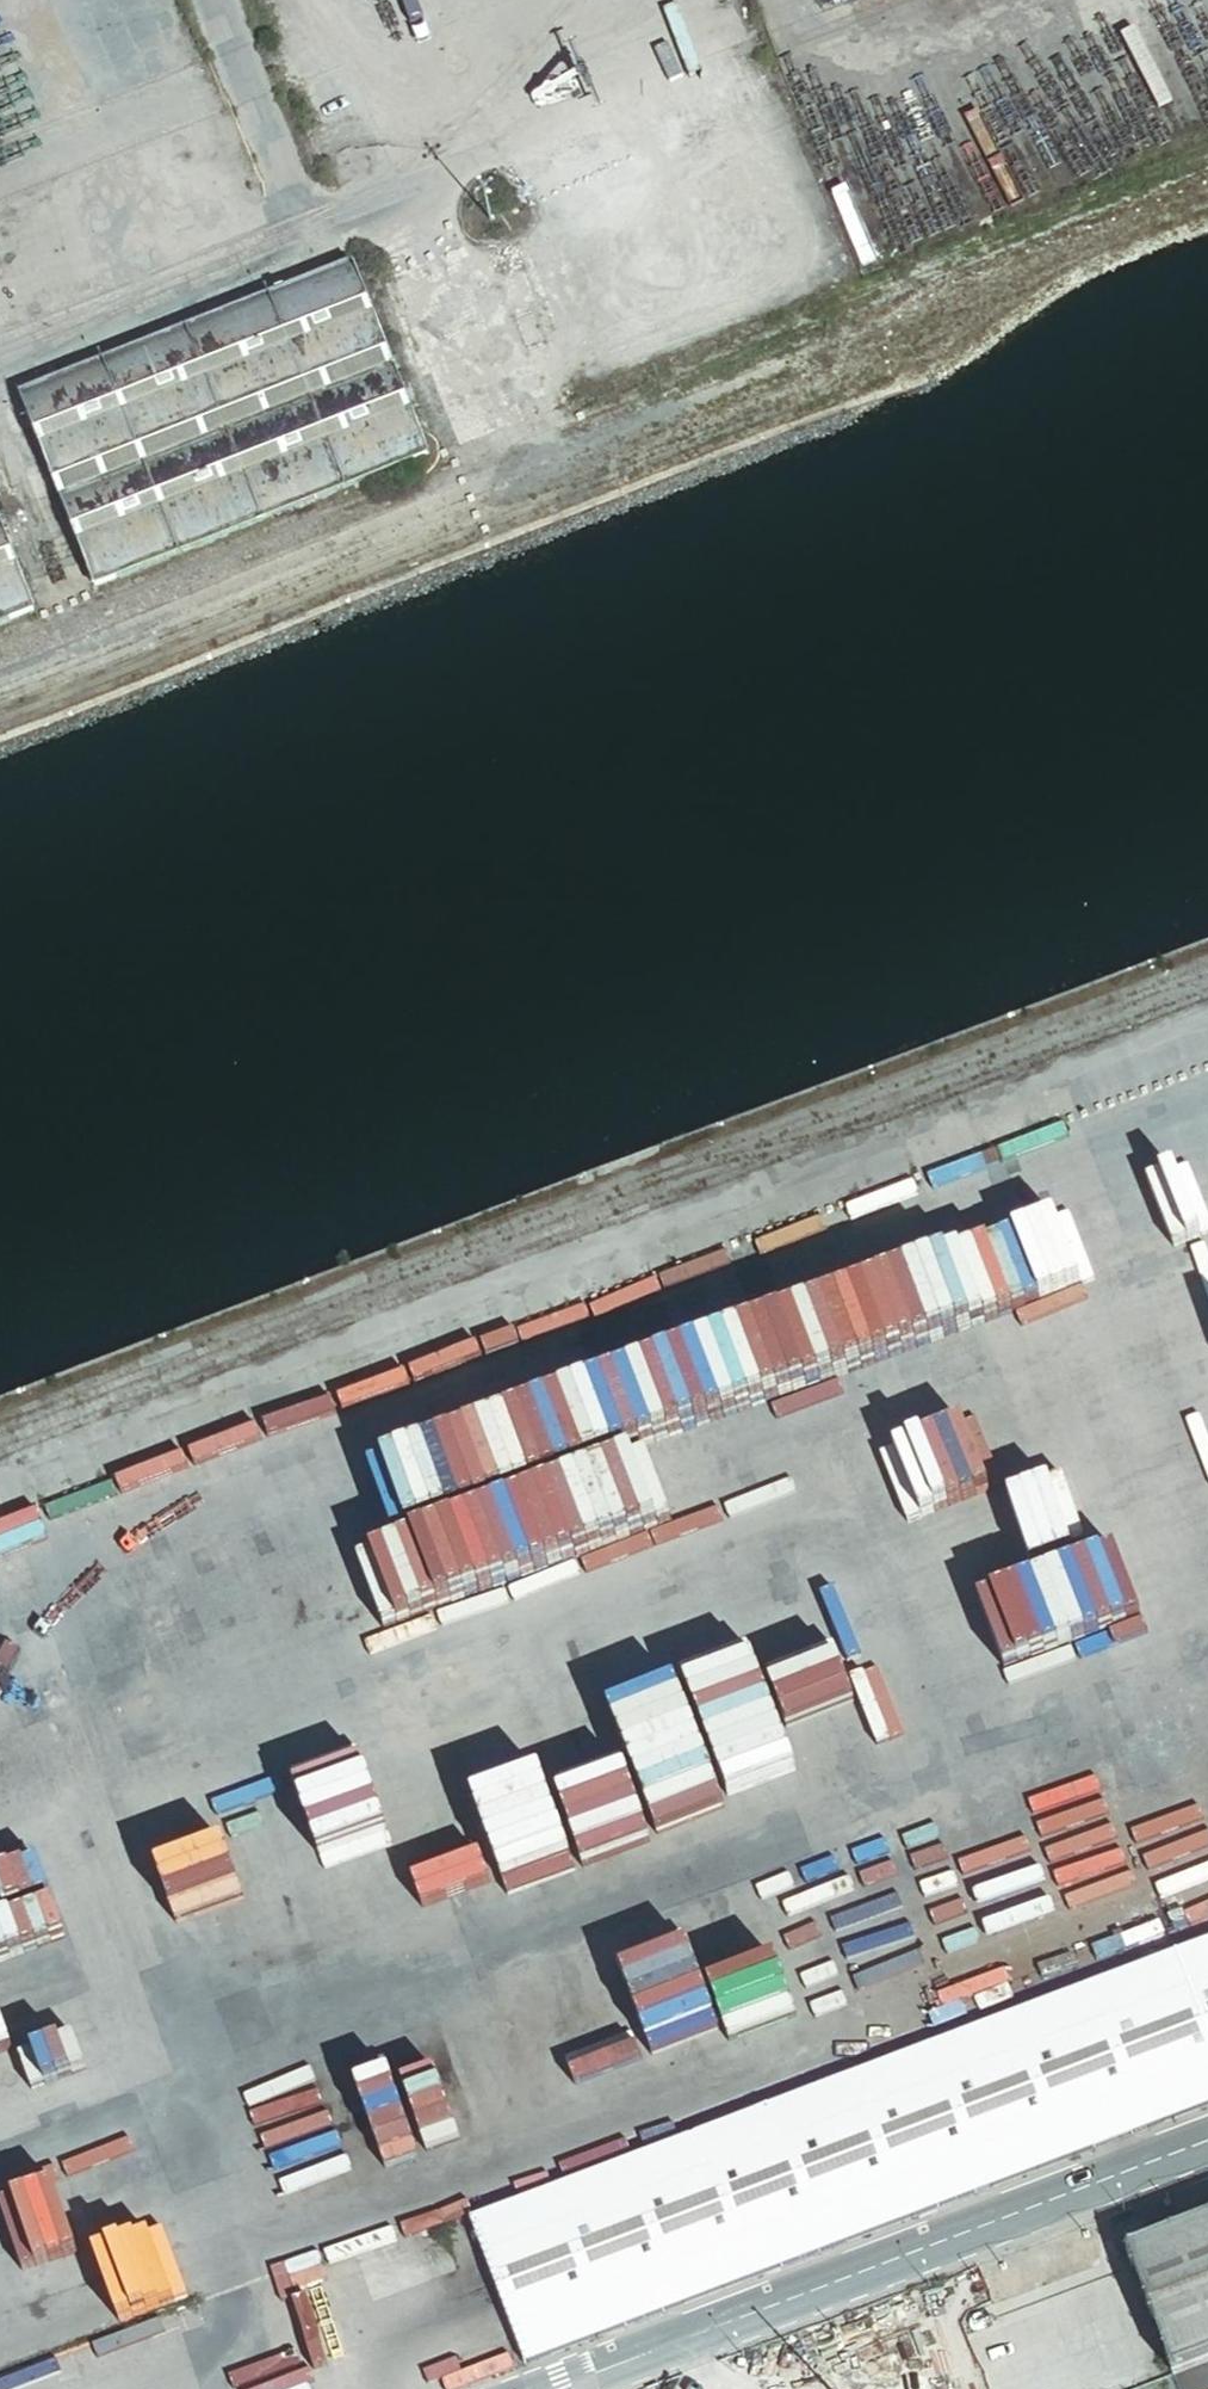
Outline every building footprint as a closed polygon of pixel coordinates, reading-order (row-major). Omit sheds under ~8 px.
[(425,458),(350,268),(20,398),(95,588),(425,458)] [(32,614),(0,533),(0,626),(32,614)] [(470,2224),(524,2368),(1207,2107),(1207,1943),(470,2224)] [(1207,2363),(1207,2227),(1124,2259),(1168,2378),(1207,2363)] [(486,2338),(462,2347),(465,2353),(488,2344),(486,2338)] [(465,2353),(474,2381),(515,2367),(505,2338),(488,2344),(465,2353)]
